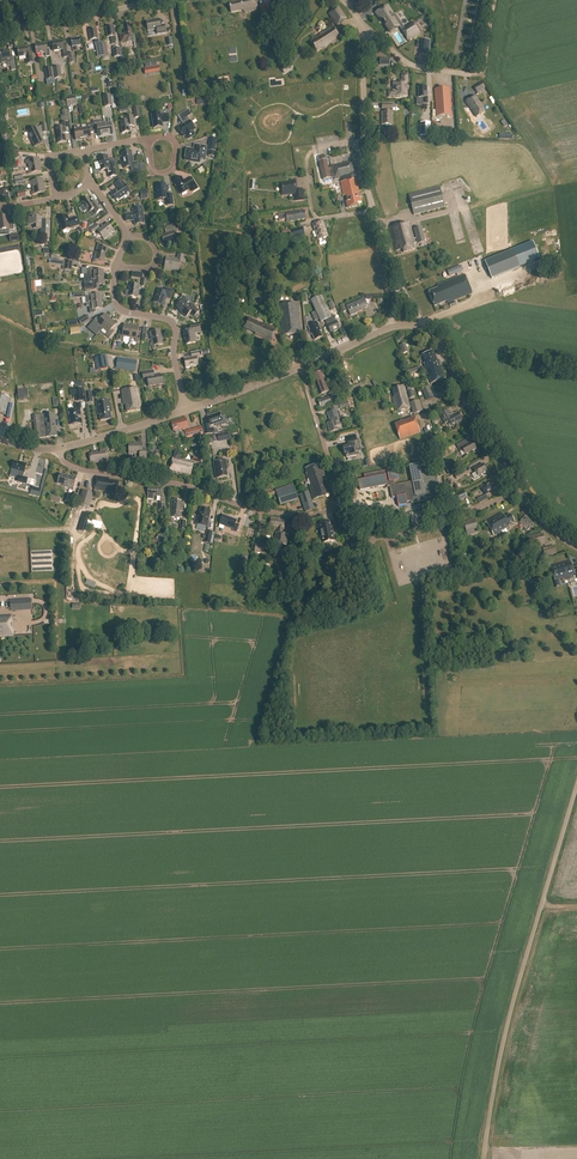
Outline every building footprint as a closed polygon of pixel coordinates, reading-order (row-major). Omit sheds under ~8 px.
[(240,1),(229,3),(231,13),(242,11),(245,13),(258,10),(256,0),(240,0),(240,1)] [(259,4),(261,12),(268,10),(267,3),(259,4)] [(384,7),(375,13),(381,22),(384,20),(384,22),(383,22),(389,30),(398,25),(408,40),(420,33),(415,25),(406,30),(404,27),(403,29),(400,24),(401,23),(396,14),(393,16),(387,6),(384,7)] [(329,14),(336,25),(346,18),(339,7),(329,14)] [(159,19),(154,20),(155,20),(146,22),(148,31),(156,30),(157,35),(166,33),(165,25),(161,26),(159,19)] [(126,42),(126,43),(134,42),(131,24),(123,25),(124,35),(120,35),(121,43),(126,42)] [(310,42),(317,52),(324,47),(325,49),(341,38),(332,25),(319,34),(320,35),(310,42)] [(110,37),(111,45),(116,44),(115,42),(116,42),(114,27),(106,28),(108,38),(110,37)] [(96,45),(98,53),(104,51),(103,43),(99,44),(98,39),(97,30),(89,31),(90,41),(95,40),(95,45),(96,45)] [(80,39),(71,40),(72,48),(73,47),(73,52),(78,51),(77,47),(81,46),(80,39)] [(63,50),(64,58),(68,57),(66,46),(63,47),(62,42),(52,43),(53,51),(63,50)] [(46,53),(46,57),(51,57),(49,49),(46,50),(45,45),(35,46),(36,54),(46,53)] [(25,56),(27,65),(34,64),(33,60),(32,53),(28,53),(27,48),(17,50),(19,58),(25,56)] [(7,66),(11,66),(11,70),(16,70),(14,57),(11,58),(9,51),(0,52),(0,54),(2,63),(7,62),(7,66)] [(145,64),(146,74),(160,74),(159,63),(145,64)] [(289,64),(283,67),(281,68),(284,73),(292,69),(292,68),(289,64)] [(45,69),(46,80),(54,79),(54,80),(62,78),(60,67),(45,69)] [(388,91),(389,97),(394,97),(394,96),(396,96),(396,97),(400,97),(401,96),(407,96),(407,90),(408,90),(408,89),(407,89),(407,86),(408,86),(408,85),(406,85),(406,83),(408,83),(407,75),(402,75),(402,82),(393,83),(393,91),(388,91)] [(477,93),(485,88),(481,83),(474,88),(477,93)] [(423,104),(428,104),(428,97),(427,97),(427,87),(418,87),(418,98),(416,98),(416,105),(423,105),(423,104)] [(450,88),(434,89),(436,117),(452,115),(450,88)] [(103,97),(105,108),(113,106),(111,95),(103,97)] [(468,105),(473,112),(476,116),(484,111),(480,105),(481,105),(475,96),(465,102),(468,106),(468,105)] [(66,98),(67,106),(76,105),(75,97),(66,98)] [(385,111),(382,111),(381,125),(392,125),(392,104),(382,104),(382,109),(385,109),(385,111)] [(178,129),(183,137),(186,135),(189,139),(195,135),(192,131),(195,130),(187,117),(191,115),(188,110),(180,116),(185,124),(178,129)] [(160,114),(152,115),(154,129),(163,128),(162,124),(169,122),(168,114),(161,116),(160,114)] [(120,122),(122,134),(130,133),(130,128),(134,127),(133,116),(128,117),(128,121),(120,122)] [(104,124),(106,136),(113,135),(110,118),(108,119),(108,124),(104,124)] [(92,123),(93,124),(94,132),(98,131),(99,137),(106,136),(104,124),(100,125),(100,122),(92,123)] [(430,122),(421,122),(420,137),(430,137),(430,122)] [(61,124),(62,128),(56,129),(58,144),(67,142),(65,134),(69,134),(68,123),(61,124)] [(37,127),(27,132),(34,147),(44,143),(40,132),(43,131),(43,133),(47,132),(46,124),(42,125),(42,126),(37,128),(37,127)] [(82,129),(84,140),(91,138),(90,133),(94,133),(94,132),(93,124),(86,125),(86,128),(82,129)] [(74,127),(76,141),(84,140),(82,129),(78,130),(77,126),(74,127)] [(185,161),(199,163),(200,160),(204,161),(206,147),(195,145),(194,150),(187,149),(185,161)] [(124,169),(131,167),(131,172),(140,170),(138,163),(133,164),(131,152),(121,154),(124,169)] [(107,170),(108,179),(117,177),(116,171),(115,163),(109,164),(108,156),(98,158),(101,171),(107,170)] [(29,167),(40,165),(39,158),(25,161),(26,164),(28,164),(29,167)] [(356,174),(353,161),(331,166),(331,168),(328,168),(326,159),(319,161),(323,180),(333,177),(334,180),(340,179),(341,183),(340,183),(343,196),(344,196),(347,208),(357,206),(357,204),(361,203),(356,179),(355,179),(354,174),(356,174)] [(27,172),(28,175),(42,172),(40,165),(29,167),(29,171),(27,172)] [(198,189),(191,178),(184,183),(181,177),(174,182),(177,187),(176,188),(181,195),(190,189),(192,192),(198,189)] [(32,188),(44,186),(43,179),(29,182),(30,185),(32,185),(32,188)] [(121,179),(115,184),(118,189),(111,194),(116,201),(119,199),(119,200),(126,195),(127,196),(130,193),(127,188),(121,179)] [(282,195),(295,193),(296,201),(303,200),(302,189),(296,190),(295,181),(289,182),(290,183),(280,185),(282,195)] [(156,193),(157,200),(158,200),(159,200),(162,200),(163,199),(166,199),(167,206),(173,205),(172,195),(167,195),(167,192),(166,192),(165,185),(156,186),(157,193),(156,193)] [(31,192),(32,196),(45,193),(44,186),(32,188),(33,192),(31,192)] [(409,196),(414,216),(445,208),(441,188),(409,196)] [(17,191),(18,198),(26,197),(25,190),(17,191)] [(82,202),(89,212),(95,208),(98,213),(101,210),(96,203),(93,205),(88,198),(82,202)] [(134,221),(134,225),(145,224),(142,208),(132,209),(133,214),(125,215),(126,222),(134,221)] [(305,211),(286,214),(278,215),(279,221),(286,220),(287,222),(306,219),(305,211)] [(41,238),(50,238),(50,233),(50,222),(46,221),(46,225),(43,225),(43,218),(35,217),(35,215),(28,215),(28,225),(36,226),(36,230),(42,230),(41,238)] [(71,228),(79,226),(77,218),(69,220),(67,216),(63,218),(60,219),(61,224),(60,224),(62,232),(71,229),(71,228)] [(9,230),(9,231),(15,230),(13,222),(8,223),(8,217),(0,218),(0,231),(9,230)] [(81,227),(85,227),(87,229),(93,224),(91,221),(87,223),(82,223),(81,227)] [(315,231),(318,240),(327,237),(325,231),(324,232),(321,221),(313,224),(315,231)] [(96,224),(89,229),(92,234),(96,230),(97,232),(104,240),(115,232),(108,223),(100,230),(99,228),(96,224)] [(415,246),(415,245),(418,244),(418,245),(425,243),(421,227),(414,229),(416,239),(414,240),(410,223),(391,228),(397,251),(403,250),(404,253),(415,250),(414,246),(415,246)] [(165,246),(170,244),(170,243),(177,241),(174,233),(176,232),(175,228),(174,227),(173,224),(164,228),(167,235),(161,236),(162,239),(165,246)] [(305,236),(302,228),(292,230),(294,239),(305,236)] [(9,236),(10,242),(19,241),(18,234),(9,236)] [(98,243),(95,253),(106,256),(108,249),(101,247),(102,244),(98,243)] [(520,267),(513,250),(485,262),(492,279),(520,267)] [(93,263),(96,263),(97,261),(104,263),(106,256),(95,253),(93,263)] [(178,255),(177,260),(166,258),(164,269),(174,271),(174,270),(179,271),(180,263),(185,264),(186,256),(178,255)] [(56,259),(56,263),(56,265),(63,266),(62,270),(72,271),(73,261),(56,259)] [(462,266),(464,273),(474,270),(473,264),(462,266)] [(447,271),(449,276),(463,271),(461,266),(447,271)] [(84,278),(103,278),(103,271),(97,271),(97,269),(88,269),(88,275),(84,275),(84,278)] [(446,302),(447,304),(472,294),(465,275),(437,287),(438,289),(429,293),(434,307),(446,302)] [(90,285),(90,290),(100,290),(100,286),(103,285),(103,278),(84,278),(84,282),(92,282),(92,285),(90,285)] [(138,290),(139,290),(140,286),(130,284),(128,297),(137,298),(138,290)] [(158,289),(153,303),(163,306),(166,298),(171,300),(174,291),(166,288),(165,292),(158,289)] [(86,304),(101,302),(100,295),(89,296),(85,297),(86,301),(86,304)] [(182,314),(186,318),(190,313),(194,317),(199,311),(192,305),(190,307),(187,304),(189,302),(183,296),(178,302),(180,303),(176,307),(182,313),(182,314)] [(326,323),(326,324),(331,333),(340,329),(336,321),(333,315),(331,316),(322,296),(311,300),(321,322),(325,320),(326,323)] [(343,313),(348,310),(351,316),(363,311),(362,308),(367,305),(364,299),(344,307),(343,305),(340,306),(343,313)] [(90,311),(90,314),(95,313),(95,310),(102,309),(101,302),(86,304),(87,307),(90,307),(91,310),(90,311)] [(278,305),(282,336),(302,334),(298,303),(278,305)] [(90,319),(87,314),(78,320),(81,325),(90,319)] [(98,326),(102,329),(111,319),(105,314),(100,320),(97,318),(92,324),(96,328),(98,326)] [(265,325),(248,318),(243,328),(256,333),(255,335),(271,342),(276,329),(265,325)] [(105,335),(109,339),(114,332),(112,330),(116,324),(111,319),(102,329),(107,333),(105,335)] [(322,337),(320,331),(321,331),(319,327),(317,322),(310,325),(312,330),(309,331),(310,335),(312,334),(315,340),(322,337)] [(124,337),(129,338),(131,326),(124,324),(122,337),(120,336),(119,340),(123,340),(124,337)] [(190,327),(191,331),(183,332),(184,338),(185,337),(186,345),(196,343),(195,334),(201,332),(199,325),(190,327)] [(134,342),(138,343),(139,339),(137,339),(139,327),(131,326),(129,338),(135,339),(134,342)] [(152,337),(152,339),(161,338),(160,330),(149,333),(150,337),(152,337)] [(151,343),(153,350),(156,349),(156,346),(163,345),(161,338),(152,339),(153,342),(151,343)] [(399,348),(401,354),(410,350),(408,345),(399,348)] [(192,358),(184,359),(186,368),(198,366),(197,358),(199,358),(198,352),(191,353),(192,358)] [(423,364),(426,371),(430,369),(431,370),(436,368),(437,370),(441,368),(439,361),(436,359),(433,352),(422,356),(425,363),(423,364)] [(100,369),(101,373),(108,372),(107,367),(108,367),(106,355),(94,358),(96,369),(100,369)] [(118,359),(116,369),(135,371),(137,361),(118,359)] [(426,371),(431,384),(446,379),(441,368),(437,370),(436,368),(431,370),(430,369),(426,371)] [(143,380),(147,380),(148,387),(164,384),(162,375),(154,376),(153,372),(142,373),(143,380)] [(316,385),(312,386),(315,392),(316,391),(318,397),(330,392),(322,372),(312,376),(316,385)] [(392,388),(395,397),(393,398),(396,411),(410,408),(406,392),(404,385),(392,388)] [(419,397),(421,401),(426,399),(427,403),(434,400),(429,387),(422,389),(424,395),(419,397)] [(137,388),(121,390),(124,405),(126,405),(127,412),(139,410),(138,406),(140,406),(137,388)] [(75,390),(76,402),(84,401),(83,389),(75,390)] [(84,390),(86,403),(93,402),(91,390),(84,390)] [(6,415),(10,398),(0,396),(0,414),(6,415)] [(318,400),(320,408),(333,403),(330,396),(318,400)] [(110,413),(112,413),(110,400),(96,402),(98,415),(99,414),(100,421),(111,420),(110,413)] [(349,407),(348,400),(338,403),(340,409),(345,407),(346,408),(349,407)] [(410,403),(413,414),(423,411),(420,400),(410,403)] [(75,404),(76,410),(68,412),(70,425),(78,424),(77,415),(81,415),(79,404),(75,404)] [(329,429),(333,431),(338,430),(337,427),(341,426),(340,422),(342,422),(337,406),(330,408),(331,412),(328,413),(330,422),(327,423),(329,429)] [(445,424),(449,422),(452,429),(458,426),(457,425),(462,422),(457,413),(451,416),(448,410),(440,414),(445,424)] [(54,413),(33,416),(35,438),(40,437),(56,435),(54,413)] [(207,417),(211,426),(223,422),(220,413),(207,417)] [(182,429),(182,430),(189,428),(186,418),(180,420),(180,421),(171,424),(174,432),(182,429)] [(415,420),(395,427),(400,440),(420,433),(415,420)] [(209,424),(203,426),(205,435),(214,433),(214,430),(213,428),(210,429),(209,424)] [(189,430),(191,438),(203,434),(201,427),(196,428),(196,427),(189,430)] [(213,443),(218,442),(228,440),(227,433),(217,435),(212,436),(213,443)] [(356,436),(347,438),(348,446),(343,448),(345,455),(346,458),(356,456),(355,452),(361,451),(359,440),(357,441),(356,436)] [(460,452),(463,451),(465,455),(476,449),(472,442),(466,445),(464,441),(456,445),(460,452)] [(142,443),(137,443),(137,444),(129,444),(129,454),(139,454),(139,459),(147,459),(147,449),(142,449),(142,443)] [(100,453),(97,454),(96,452),(91,452),(91,454),(89,454),(90,464),(108,461),(106,449),(100,450),(100,453)] [(191,460),(202,463),(204,455),(193,452),(191,460)] [(180,459),(179,460),(173,458),(169,472),(190,477),(193,462),(180,459)] [(213,462),(216,479),(227,477),(226,470),(227,470),(226,460),(213,462)] [(12,469),(12,470),(10,476),(18,479),(17,482),(26,485),(28,479),(23,477),(24,473),(27,464),(19,462),(19,463),(14,461),(12,469)] [(439,496),(435,474),(434,474),(430,475),(427,463),(409,467),(413,489),(410,490),(405,491),(404,484),(394,486),(393,482),(398,481),(396,471),(390,473),(389,470),(364,475),(364,477),(365,480),(358,481),(360,491),(387,485),(387,488),(390,487),(392,499),(396,498),(398,507),(407,505),(407,502),(414,501),(415,501),(415,503),(420,502),(425,501),(425,499),(432,498),(439,496)] [(472,474),(475,479),(478,477),(478,478),(482,476),(481,474),(487,471),(483,464),(477,468),(476,466),(473,468),(475,473),(472,474)] [(313,500),(331,495),(322,466),(319,467),(318,465),(306,469),(307,474),(306,474),(308,480),(309,479),(311,485),(309,486),(314,500),(313,500)] [(464,470),(454,476),(456,480),(467,474),(464,470)] [(57,484),(63,485),(62,486),(73,489),(76,478),(69,476),(69,477),(60,474),(57,484)] [(94,490),(117,494),(119,482),(109,481),(109,479),(96,477),(94,490)] [(481,487),(486,495),(490,493),(489,492),(496,487),(493,482),(487,485),(486,484),(481,487)] [(275,491),(280,505),(298,500),(293,485),(275,491)] [(158,487),(158,489),(148,488),(147,495),(148,496),(147,500),(154,500),(154,496),(161,497),(162,488),(158,487)] [(78,503),(90,507),(94,494),(82,490),(78,503)] [(467,497),(464,491),(456,495),(459,501),(467,497)] [(308,492),(300,494),(305,512),(314,510),(308,492)] [(51,494),(50,500),(59,503),(60,497),(51,494)] [(172,501),(171,517),(181,518),(182,512),(180,512),(181,501),(172,501)] [(208,522),(210,511),(201,509),(199,517),(196,517),(194,525),(209,528),(210,522),(208,522)] [(510,514),(504,518),(502,513),(486,522),(494,536),(509,527),(509,526),(514,522),(510,514)] [(233,531),(236,532),(239,525),(236,524),(237,521),(223,516),(219,524),(233,530),(233,531)] [(277,533),(275,533),(274,543),(286,545),(287,535),(281,534),(282,529),(284,530),(285,521),(279,520),(279,519),(270,517),(269,527),(278,529),(277,533)] [(524,528),(523,528),(526,531),(533,525),(526,517),(519,523),(524,528)] [(463,521),(466,531),(477,528),(474,518),(463,521)] [(334,531),(332,522),(317,525),(321,540),(322,543),(324,543),(334,541),(332,531),(334,531)] [(154,539),(160,543),(163,537),(158,534),(154,539)] [(545,544),(543,534),(528,538),(530,546),(534,545),(535,547),(537,546),(538,546),(545,544)] [(348,538),(344,538),(345,548),(340,549),(341,556),(351,555),(348,538)] [(254,553),(263,553),(264,543),(259,543),(255,543),(254,553)] [(556,554),(554,546),(543,549),(545,557),(556,554)] [(570,562),(553,566),(553,568),(551,569),(554,581),(574,576),(570,562)] [(31,600),(10,601),(11,609),(32,608),(31,600)] [(13,636),(12,616),(0,617),(0,636),(13,636)] [(92,659),(92,669),(126,667),(126,661),(124,661),(124,658),(92,659)]
